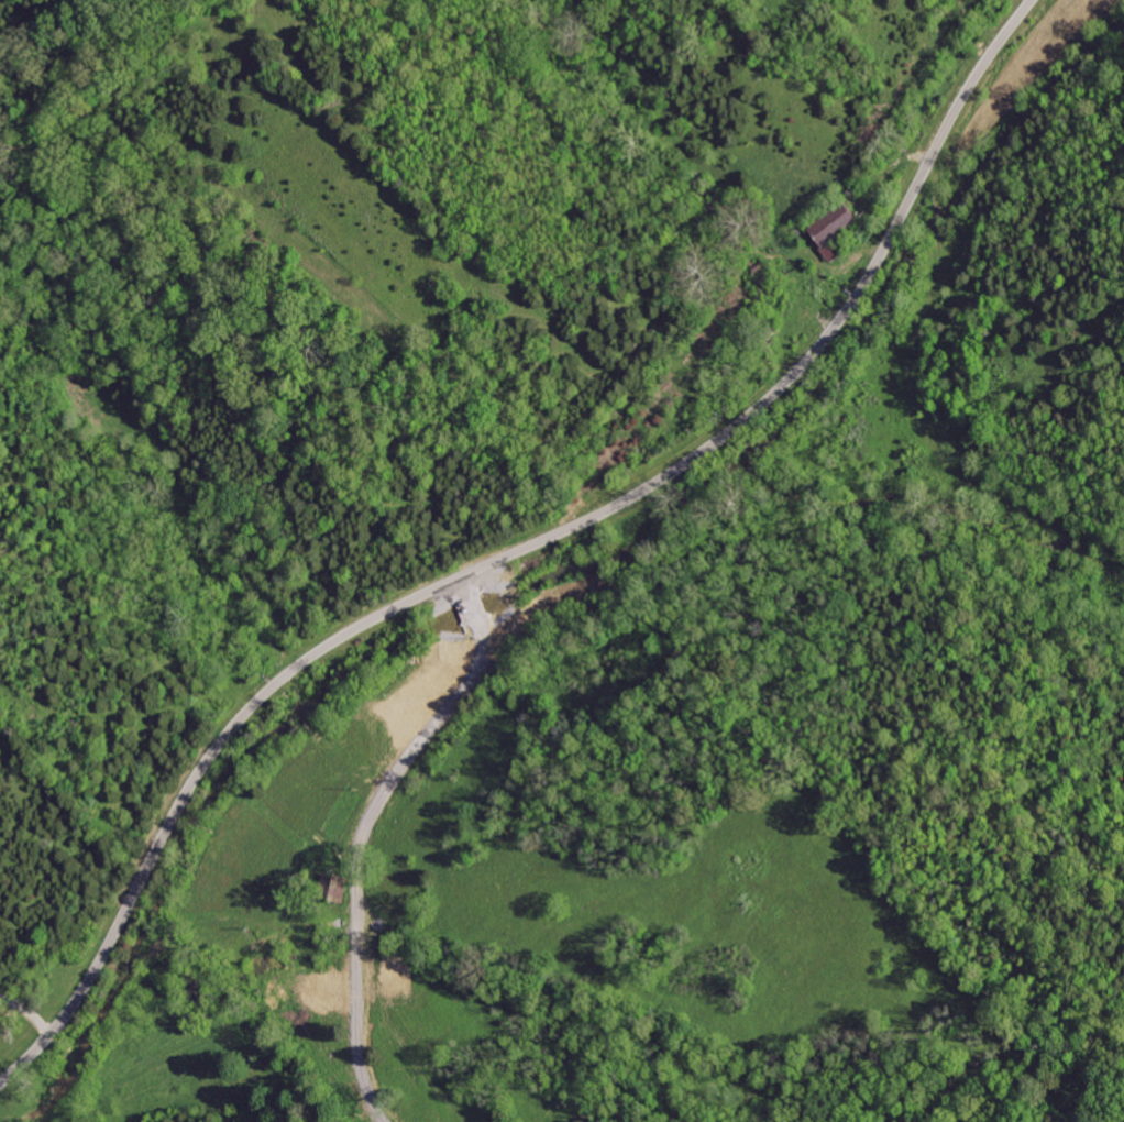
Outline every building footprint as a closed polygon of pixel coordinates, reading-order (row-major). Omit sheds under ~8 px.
[(861,218),(846,202),(814,233),(828,248),(861,218)]
